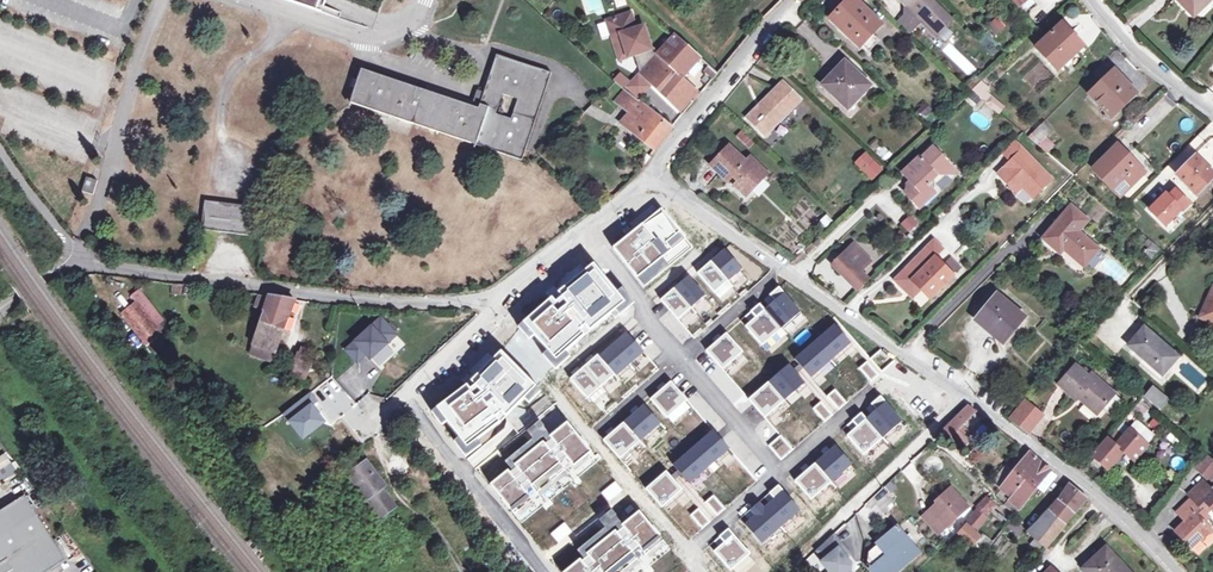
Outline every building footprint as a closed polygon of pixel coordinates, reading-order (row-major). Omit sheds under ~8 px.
[(324,14),(329,0),(282,0),(324,14)] [(858,46),(881,23),(858,0),(849,0),(831,19),(858,46)] [(902,17),(897,23),(910,34),(922,22),(925,25),(926,24),(937,35),(952,21),(940,10),(941,8),(933,0),(900,0),(910,9),(902,17)] [(1033,0),(1028,0),(1019,7),(1026,16),(1037,5),(1033,0)] [(1196,14),(1210,0),(1184,0),(1196,14)] [(701,57),(675,34),(657,54),(655,48),(652,49),(645,26),(637,29),(632,13),(607,21),(613,37),(621,34),(629,57),(635,55),(641,73),(640,73),(681,112),(698,92),(682,78),(701,57)] [(996,37),(1006,28),(997,18),(987,27),(996,37)] [(1036,48),(1057,70),(1081,48),(1060,25),(1036,48)] [(620,60),(629,57),(621,34),(613,37),(620,60)] [(312,52),(303,49),(299,58),(308,61),(312,52)] [(524,159),(552,73),(498,55),(480,109),(363,70),(352,103),(524,160),(524,159)] [(824,84),(833,93),(834,92),(850,107),(869,86),(845,63),(824,84)] [(708,74),(713,68),(709,64),(704,70),(708,74)] [(708,74),(713,78),(718,72),(713,68),(708,74)] [(1111,116),(1135,92),(1113,70),(1089,94),(1111,116)] [(981,97),(985,92),(989,88),(981,81),(976,76),(967,85),(972,90),(981,97)] [(783,82),(768,97),(772,100),(760,112),(757,108),(747,118),(755,126),(760,122),(769,131),(800,99),(783,82)] [(655,150),(673,128),(672,127),(644,105),(626,90),(616,102),(620,105),(631,114),(622,124),(655,150)] [(985,92),(981,97),(999,113),(1004,107),(985,92)] [(672,124),(680,117),(659,96),(651,103),(672,124)] [(768,97),(757,108),(760,112),(772,100),(768,97)] [(764,135),(769,131),(760,122),(755,126),(764,135)] [(1040,142),(1052,131),(1043,123),(1031,134),(1040,142)] [(739,135),(748,145),(752,141),(743,131),(739,135)] [(1014,141),(1002,153),(1011,162),(998,174),(1007,184),(1013,178),(1022,188),(1032,198),(1051,180),(1014,141)] [(1121,196),(1144,173),(1117,145),(1094,168),(1121,196)] [(754,170),(759,166),(749,156),(745,161),(729,146),(710,165),(728,182),(733,176),(738,181),(734,185),(746,196),(763,179),(754,170)] [(939,173),(949,163),(933,146),(922,157),(920,155),(903,172),(914,184),(905,192),(920,207),(936,192),(928,184),(939,173)] [(1188,146),(1166,167),(1175,176),(1197,155),(1188,146)] [(856,163),(873,180),(881,171),(865,154),(856,163)] [(1212,184),(1207,180),(1212,174),(1212,173),(1196,156),(1178,174),(1199,196),(1212,184)] [(957,171),(949,163),(939,173),(957,171)] [(767,174),(759,166),(754,170),(763,179),(767,174)] [(712,170),(700,179),(712,194),(723,185),(712,170)] [(99,181),(87,177),(83,192),(94,195),(99,181)] [(1013,178),(1007,184),(1017,193),(1022,188),(1013,178)] [(122,186),(111,183),(105,202),(117,205),(122,186)] [(206,200),(206,204),(258,211),(258,207),(206,200)] [(206,204),(203,230),(255,236),(258,211),(206,204)] [(1060,254),(1064,250),(1084,267),(1099,250),(1079,232),(1089,220),(1072,207),(1044,239),(1060,254)] [(662,209),(611,249),(636,280),(663,258),(687,239),(662,209)] [(826,227),(832,220),(827,216),(821,222),(826,227)] [(910,216),(900,226),(909,235),(919,225),(910,216)] [(1139,230),(1144,233),(1149,228),(1145,224),(1139,230)] [(1171,225),(1158,237),(1163,242),(1176,229),(1171,225)] [(1153,243),(1158,237),(1149,228),(1144,233),(1143,235),(1153,243)] [(913,280),(921,289),(930,298),(952,276),(935,259),(943,251),(933,241),(894,280),(904,290),(913,280)] [(831,265),(856,290),(867,279),(860,271),(870,261),(852,244),(831,265)] [(725,250),(711,261),(728,281),(742,269),(725,250)] [(670,266),(663,258),(636,280),(643,288),(670,266)] [(950,258),(943,265),(953,274),(960,268),(950,258)] [(838,296),(847,289),(826,259),(816,266),(838,296)] [(711,261),(697,274),(714,293),(728,281),(711,261)] [(594,264),(523,323),(534,335),(549,351),(557,360),(566,352),(571,347),(566,342),(580,329),(584,326),(599,314),(604,320),(625,303),(594,264)] [(688,276),(675,288),(692,308),(705,296),(688,276)] [(912,298),(921,289),(913,280),(904,290),(912,298)] [(182,295),(191,297),(193,286),(183,286),(182,295)] [(775,302),(765,310),(782,329),(801,312),(779,287),(770,296),(775,302)] [(675,288),(661,300),(678,320),(692,308),(675,288)] [(157,325),(161,322),(162,321),(139,290),(133,295),(138,302),(124,313),(154,351),(168,340),(161,331),(157,325)] [(1201,318),(1212,323),(1212,291),(1201,318)] [(976,320),(986,329),(989,326),(1007,340),(1025,318),(997,295),(976,320)] [(260,348),(272,352),(275,354),(294,300),(270,296),(269,299),(260,296),(256,307),(265,310),(251,350),(258,352),(260,348)] [(756,318),(745,327),(762,346),(782,329),(765,310),(760,304),(751,312),(756,318)] [(584,326),(589,332),(604,320),(599,314),(584,326)] [(381,318),(346,350),(357,362),(365,354),(370,359),(396,335),(381,318)] [(1078,333),(1086,326),(1081,320),(1072,328),(1078,333)] [(157,325),(161,331),(166,327),(161,322),(157,325)] [(534,335),(523,323),(519,328),(530,340),(534,335)] [(835,325),(815,342),(831,361),(851,344),(835,325)] [(1004,343),(1007,340),(989,326),(986,329),(1004,343)] [(1162,375),(1178,357),(1145,328),(1129,346),(1162,375)] [(571,347),(585,334),(580,329),(566,342),(571,347)] [(627,333),(613,345),(630,365),(644,353),(627,333)] [(726,334),(706,351),(723,370),(742,352),(726,334)] [(172,345),(168,340),(154,351),(158,356),(172,345)] [(815,342),(794,360),(811,379),(831,361),(815,342)] [(613,345),(599,356),(615,375),(617,377),(630,365),(613,345)] [(260,348),(258,352),(257,358),(268,362),(272,352),(260,348)] [(302,350),(298,361),(309,365),(313,353),(302,350)] [(880,350),(870,359),(882,372),(894,362),(880,350)] [(557,360),(549,351),(544,355),(556,369),(570,357),(566,352),(557,360)] [(468,386),(437,409),(447,422),(455,432),(467,448),(475,442),(504,419),(526,398),(536,387),(501,352),(473,382),(468,386)] [(598,355),(584,367),(602,387),(615,375),(598,355)] [(309,365),(298,361),(293,376),(304,380),(309,365)] [(867,362),(859,369),(871,382),(879,375),(867,362)] [(789,365),(769,382),(785,401),(805,384),(789,365)] [(1082,396),(1101,412),(1104,408),(1115,395),(1116,394),(1092,375),(1089,378),(1075,366),(1059,386),(1077,401),(1079,399),(1082,396)] [(602,387),(584,367),(570,379),(588,399),(602,387)] [(671,381),(651,399),(667,418),(687,401),(671,381)] [(769,382),(749,399),(765,418),(785,401),(769,382)] [(541,392),(536,387),(526,398),(531,402),(541,392)] [(1147,403),(1151,400),(1162,409),(1169,400),(1153,387),(1146,395),(1144,394),(1141,397),(1147,403)] [(835,390),(827,397),(839,410),(846,403),(835,390)] [(316,401),(310,393),(283,413),(303,438),(324,422),(311,405),(316,401)] [(1123,402),(1115,395),(1104,408),(1112,414),(1123,402)] [(1098,415),(1101,412),(1082,396),(1079,399),(1098,415)] [(876,410),(865,419),(882,438),(901,421),(880,397),(871,405),(876,410)] [(821,402),(813,409),(825,422),(833,415),(821,402)] [(1027,433),(1037,422),(1042,415),(1025,402),(1011,419),(1027,433)] [(1140,418),(1147,411),(1139,403),(1132,411),(1140,418)] [(644,405),(624,422),(640,442),(660,424),(644,405)] [(956,449),(969,436),(961,427),(976,413),(968,406),(939,434),(956,449)] [(447,422),(437,409),(433,412),(442,425),(447,422)] [(1147,411),(1140,418),(1144,422),(1151,414),(1147,411)] [(857,427),(847,436),(863,455),(882,438),(865,419),(861,414),(852,421),(857,427)] [(552,436),(540,422),(527,432),(534,440),(502,465),(509,474),(513,471),(511,469),(552,436)] [(620,459),(640,442),(624,422),(603,440),(620,459)] [(505,474),(491,485),(515,515),(532,501),(525,492),(532,487),(537,494),(566,470),(560,463),(567,458),(574,466),(592,452),(568,423),(552,436),(511,469),(513,471),(509,474),(507,476),(505,474)] [(713,430),(693,448),(710,466),(730,449),(713,430)] [(1108,471),(1124,453),(1134,462),(1148,446),(1129,430),(1123,437),(1117,432),(1109,440),(1108,439),(1093,457),(1108,471)] [(467,448),(455,432),(450,435),(466,456),(478,446),(475,442),(467,448)] [(780,436),(769,446),(781,460),(793,450),(780,436)] [(835,446),(815,464),(832,482),(852,465),(835,446)] [(691,450),(670,468),(686,487),(707,469),(691,450)] [(1013,472),(1000,489),(1009,497),(1020,507),(1049,471),(1028,453),(1013,472)] [(4,455),(0,457),(0,479),(13,471),(4,455)] [(1212,474),(1212,461),(1207,456),(1197,469),(1209,479),(1212,476),(1212,474)] [(356,485),(353,487),(356,491),(359,489),(366,499),(361,503),(375,522),(395,507),(381,489),(384,486),(366,462),(348,475),(356,485)] [(815,464),(795,481),(812,500),(832,482),(815,464)] [(992,481),(1000,489),(1013,472),(1005,465),(992,481)] [(666,472),(646,489),(662,508),(682,490),(666,472)] [(1176,532),(1191,548),(1200,539),(1202,541),(1212,531),(1204,522),(1210,517),(1206,514),(1211,510),(1212,511),(1212,490),(1210,492),(1201,483),(1188,496),(1191,500),(1179,512),(1187,521),(1176,532)] [(1036,539),(1031,546),(1041,554),(1047,548),(1045,547),(1053,538),(1073,512),(1087,499),(1069,485),(1049,512),(1027,532),(1036,539)] [(967,507),(950,489),(941,497),(944,500),(924,518),(938,534),(967,507)] [(784,491),(764,508),(781,527),(800,511),(784,491)] [(14,571),(40,571),(24,548),(48,533),(24,496),(0,511),(0,571),(10,571),(13,570),(14,571)] [(713,496),(706,503),(717,516),(725,509),(713,496)] [(1020,507),(1009,497),(1003,505),(1014,515),(1020,507)] [(990,541),(981,534),(979,537),(973,532),(986,518),(984,516),(993,506),(985,499),(977,507),(977,511),(957,533),(981,553),(990,541)] [(755,516),(745,525),(762,544),(781,527),(759,502),(750,510),(755,516)] [(698,509),(691,516),(702,529),(710,522),(698,509)] [(583,558),(624,525),(612,511),(599,521),(605,528),(574,554),(581,563),(585,560),(583,558)] [(566,571),(622,571),(638,559),(632,552),(638,547),(646,555),(663,541),(640,512),(624,525),(583,558),(585,560),(581,563),(579,565),(577,563),(566,571)] [(897,528),(905,537),(908,534),(913,541),(921,534),(908,518),(897,527),(897,528)] [(877,545),(878,545),(869,553),(868,565),(873,571),(895,571),(918,553),(905,537),(897,528),(888,536),(877,545)] [(725,542),(714,551),(732,570),(750,554),(728,529),(720,537),(725,542)] [(873,539),(877,545),(888,536),(883,530),(873,539)] [(24,548),(40,571),(46,571),(65,560),(48,533),(24,548)] [(833,535),(816,551),(824,560),(821,563),(829,571),(848,571),(849,570),(850,564),(845,558),(838,550),(842,546),(833,535)] [(849,555),(842,546),(838,550),(845,558),(849,555)] [(1123,567),(1105,548),(1084,569),(1087,571),(1123,571),(1120,569),(1123,567)]
